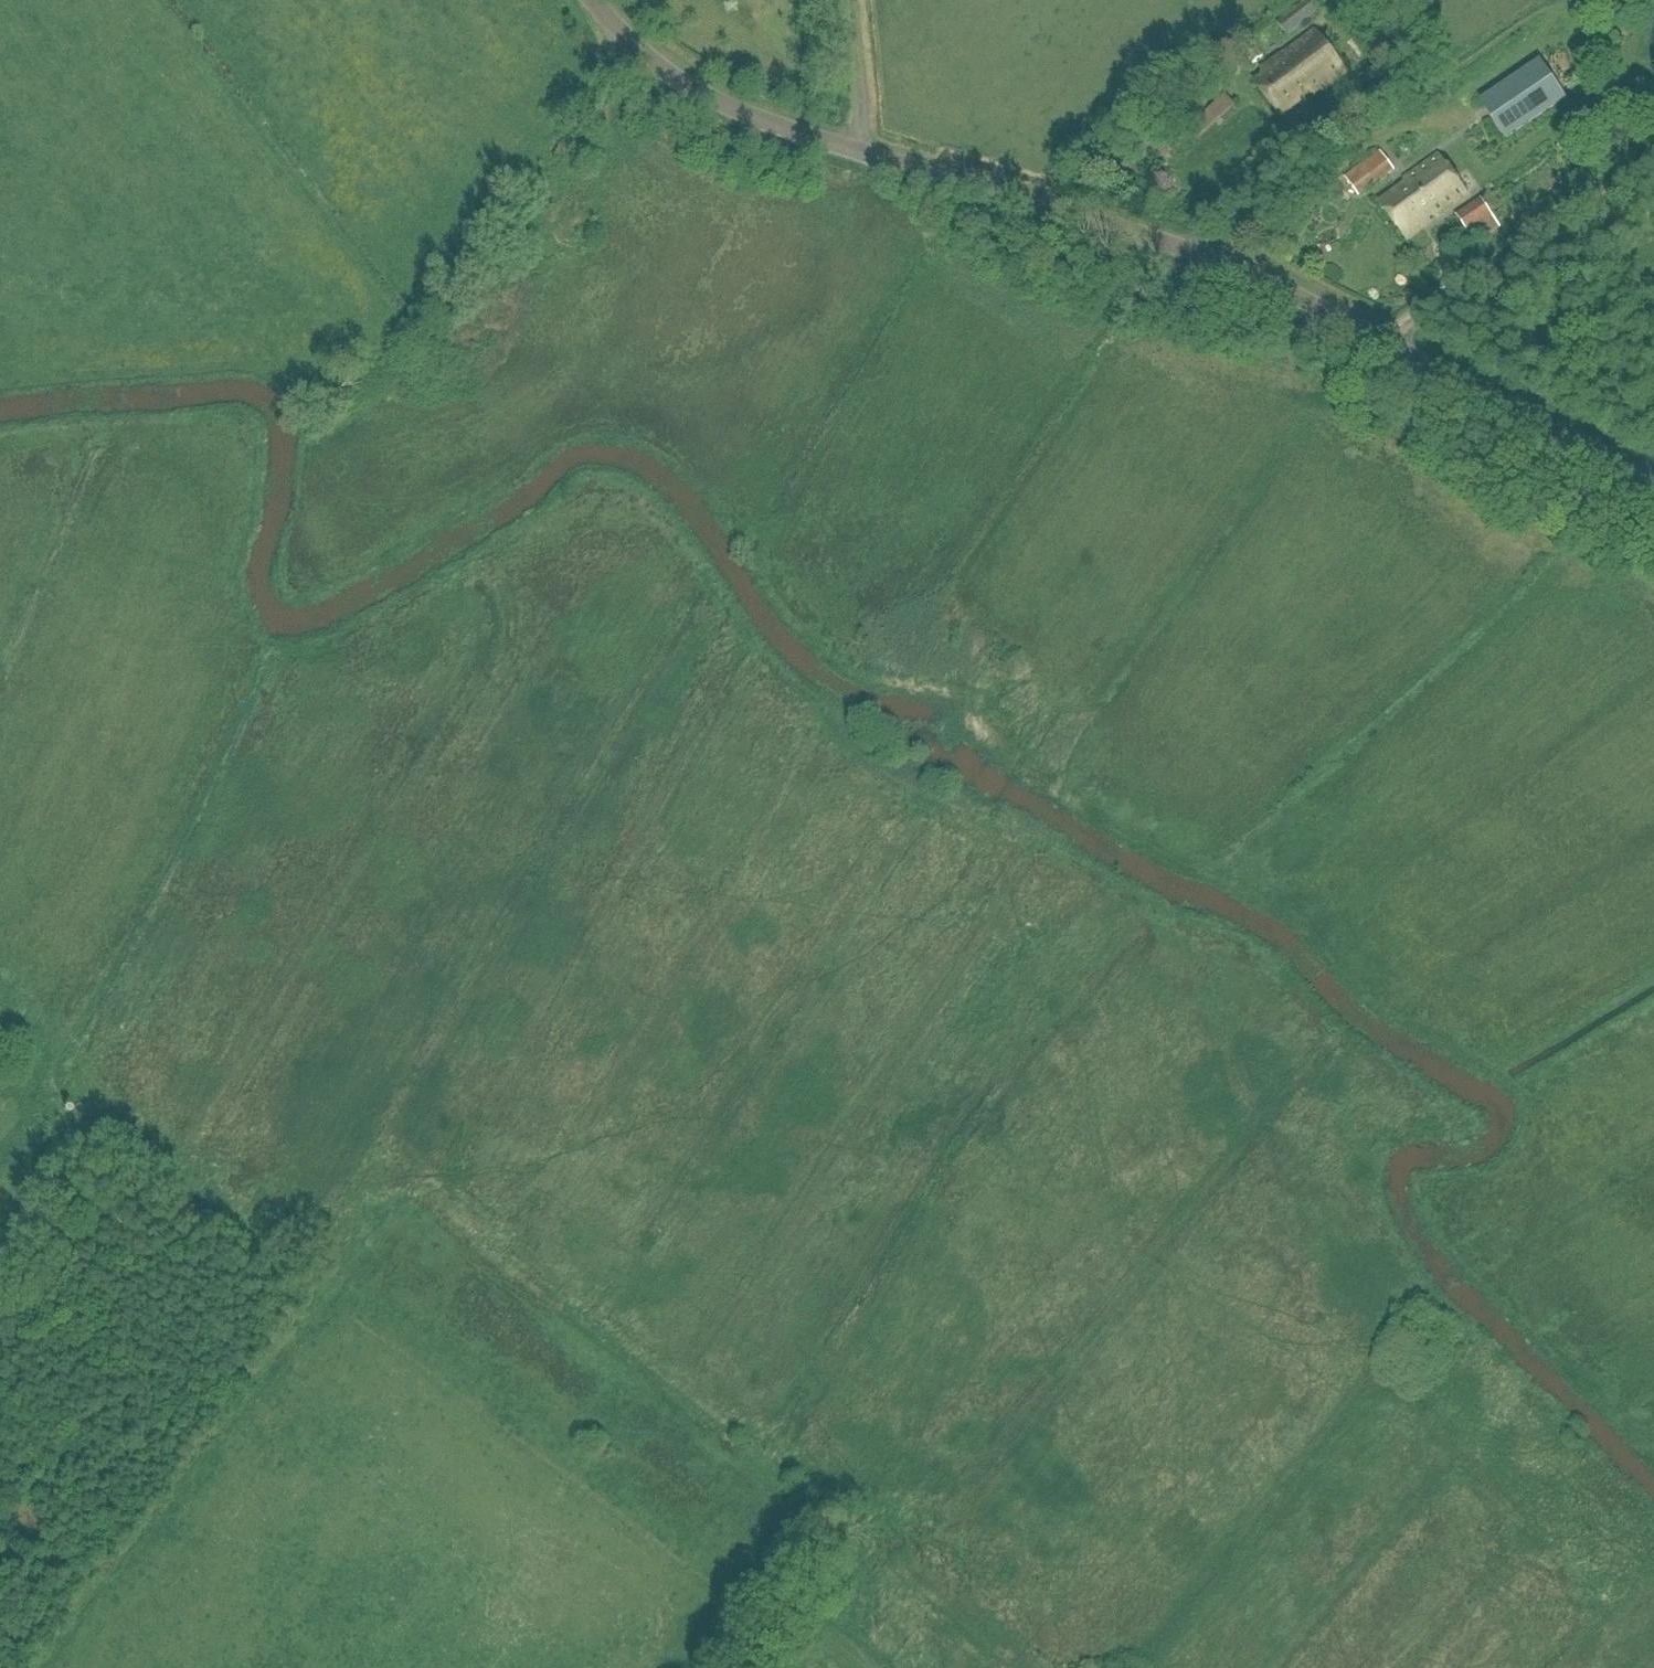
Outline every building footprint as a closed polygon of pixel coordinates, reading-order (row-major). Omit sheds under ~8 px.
[(1321,10),(1312,0),(1307,0),(1277,23),(1288,37),(1321,10)] [(1309,92),(1312,96),(1343,72),(1313,34),(1263,73),(1265,75),(1256,83),(1280,115),(1309,92)] [(1254,67),(1263,58),(1255,48),(1245,56),(1254,67)] [(1540,62),(1480,102),(1506,141),(1566,100),(1540,62)] [(1346,178),(1359,198),(1394,172),(1380,153),(1346,178)] [(1380,204),(1407,239),(1466,194),(1437,156),(1405,180),(1407,183),(1380,204)] [(1480,201),(1455,216),(1476,244),(1499,228),(1494,220),(1480,201)]
